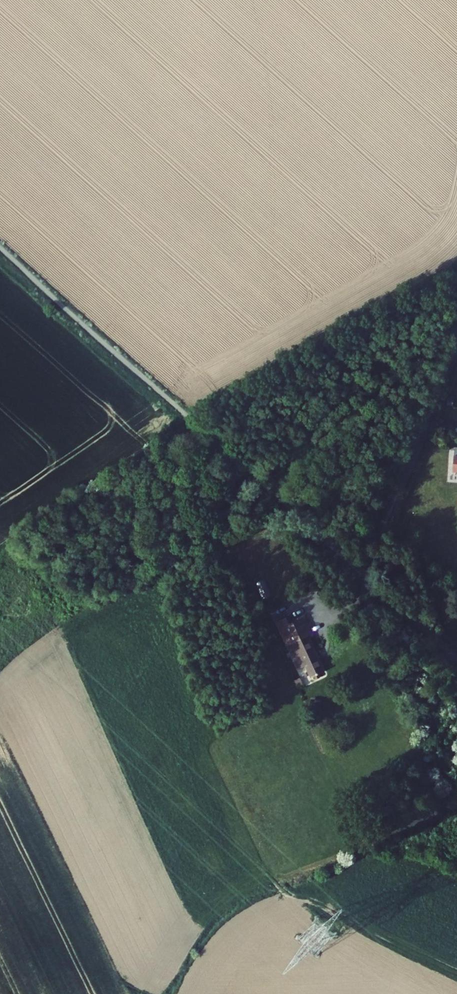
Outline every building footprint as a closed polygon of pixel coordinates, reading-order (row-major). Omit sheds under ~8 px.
[(318,675),(322,673),(306,638),(308,636),(301,619),(291,623),(288,617),(275,623),(296,670),(304,667),(310,679),(315,676),(316,679),(320,678),(318,675)]
